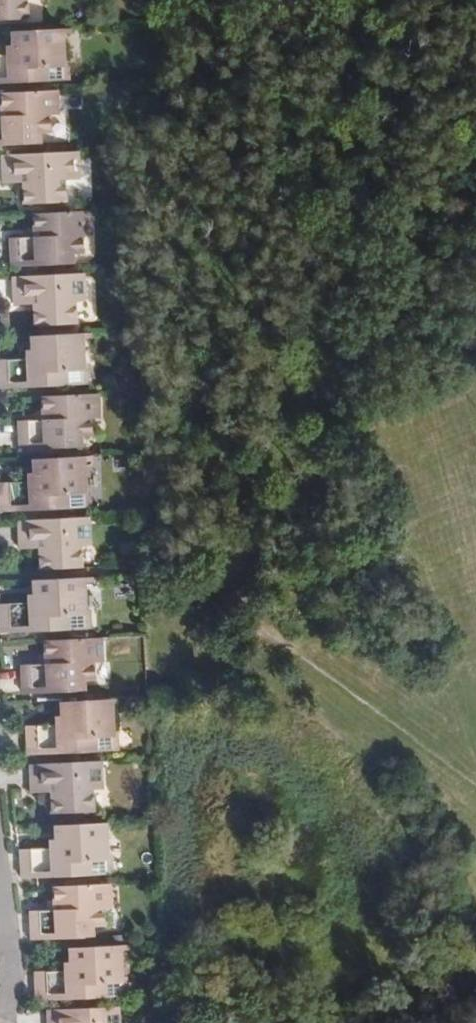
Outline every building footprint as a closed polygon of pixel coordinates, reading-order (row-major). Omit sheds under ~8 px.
[(27,21),(27,1),(35,1),(35,0),(0,0),(0,22),(27,21)] [(10,33),(11,47),(11,55),(4,55),(0,55),(0,84),(70,81),(70,67),(64,67),(63,31),(10,33)] [(39,144),(39,134),(50,134),(50,115),(58,115),(58,91),(1,94),(1,104),(2,119),(0,119),(0,146),(39,144)] [(73,153),(4,156),(5,187),(23,186),(23,205),(65,203),(65,184),(74,183),(73,153)] [(89,212),(33,214),(34,230),(34,238),(27,239),(10,240),(11,269),(71,265),(71,256),(82,255),(82,238),(90,237),(89,212)] [(82,275),(14,277),(16,308),(34,307),(35,327),(76,324),(75,305),(84,304),(82,275)] [(30,335),(30,348),(24,348),(24,357),(0,358),(0,380),(0,388),(90,382),(89,369),(84,370),(82,333),(30,335)] [(101,393),(44,395),(44,409),(45,417),(39,418),(21,419),(23,447),(82,444),(81,435),(94,434),(93,416),(102,416),(101,393)] [(86,456),(33,458),(33,467),(27,467),(28,479),(0,482),(1,511),(94,505),(94,486),(87,487),(86,456)] [(90,516),(19,519),(22,549),(40,548),(41,565),(83,563),(82,547),(91,546),(90,516)] [(85,575),(32,577),(33,598),(1,600),(2,629),(94,624),(93,612),(87,612),(85,575)] [(101,635),(46,637),(46,652),(47,661),(40,662),(23,663),(24,691),(83,687),(83,678),(95,677),(94,659),(102,659),(101,635)] [(113,697),(60,698),(61,714),(56,714),(56,721),(29,723),(30,751),(121,747),(119,734),(115,734),(113,701),(113,697)] [(101,758),(31,761),(33,791),(51,790),(52,810),(94,808),(93,788),(103,788),(101,758)] [(108,820),(55,822),(56,838),(50,837),(50,846),(23,847),(24,876),(116,871),(115,857),(110,858),(108,825),(108,820)] [(112,880),(56,882),(56,895),(57,905),(50,906),(32,907),(33,936),(93,932),(93,923),(105,922),(104,903),(113,903),(112,880)] [(122,942),(70,944),(71,960),(65,960),(65,968),(37,970),(39,997),(130,992),(129,980),(125,980),(122,942)] [(49,1005),(50,1022),(120,1022),(119,1002),(49,1005)]
